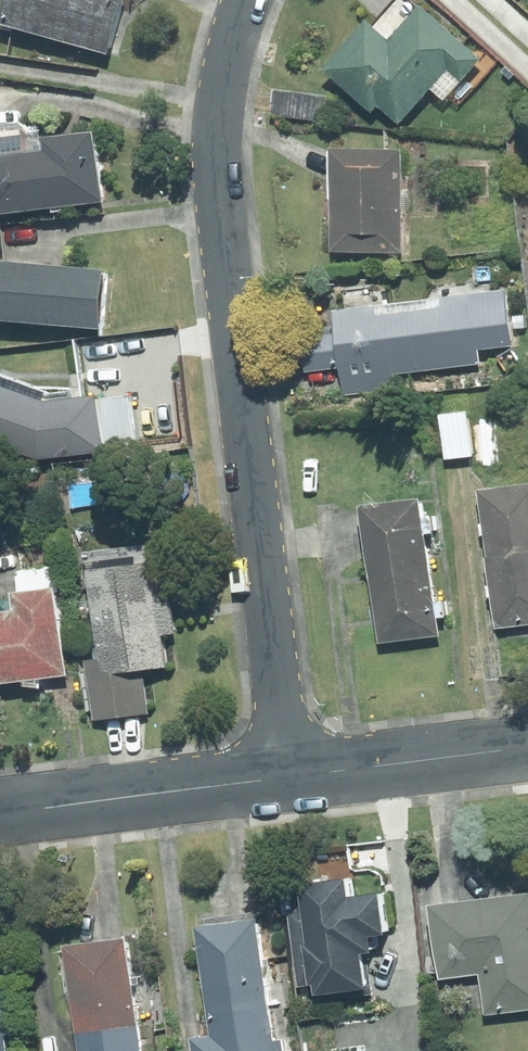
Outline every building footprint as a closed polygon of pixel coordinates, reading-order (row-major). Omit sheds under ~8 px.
[(0,15),(0,25),(105,54),(118,9),(130,12),(133,0),(4,0),(0,15)] [(443,101),(447,97),(460,108),(498,63),(480,47),(473,55),(418,9),(417,10),(405,0),(394,0),(372,26),(363,19),(320,70),(370,112),(376,105),(398,123),(428,88),(443,101)] [(327,96),(273,89),(271,115),(324,122),(327,96)] [(0,125),(0,215),(101,202),(92,130),(38,137),(37,129),(19,122),(0,125)] [(400,150),(329,150),(329,252),(400,252),(400,150)] [(0,261),(0,321),(97,329),(102,270),(0,261)] [(503,291),(332,311),(335,329),(339,368),(343,396),(399,389),(398,373),(478,363),(476,349),(510,345),(503,291)] [(299,334),(304,373),(339,368),(335,329),(299,334)] [(0,379),(0,447),(36,459),(102,451),(101,447),(95,400),(95,395),(71,398),(70,390),(44,393),(0,379)] [(101,447),(134,443),(129,396),(95,400),(101,447)] [(469,411),(438,415),(444,460),(474,456),(469,411)] [(484,558),(527,552),(527,484),(476,490),(484,558)] [(417,499),(358,506),(367,575),(427,566),(417,499)] [(141,670),(166,667),(161,636),(174,634),(169,602),(154,604),(147,550),(83,560),(98,659),(100,676),(141,670)] [(484,558),(492,629),(527,625),(527,552),(484,558)] [(427,566),(367,575),(377,644),(437,635),(427,566)] [(20,681),(21,686),(39,689),(39,678),(64,675),(52,588),(9,593),(11,611),(0,612),(0,683),(20,681)] [(100,676),(98,659),(84,661),(92,720),(147,713),(141,670),(100,676)] [(290,911),(300,1000),(375,992),(371,950),(379,949),(378,935),(392,933),(388,893),(365,895),(363,878),(294,885),(297,910),(290,911)] [(442,979),(483,975),(487,1015),(527,1011),(527,894),(434,904),(442,979)] [(200,1050),(280,1050),(265,915),(202,922),(215,1034),(198,1036),(200,1050)] [(69,943),(85,1050),(147,1050),(130,934),(69,943)] [(3,962),(0,962),(0,1050),(17,1050),(3,962)]
